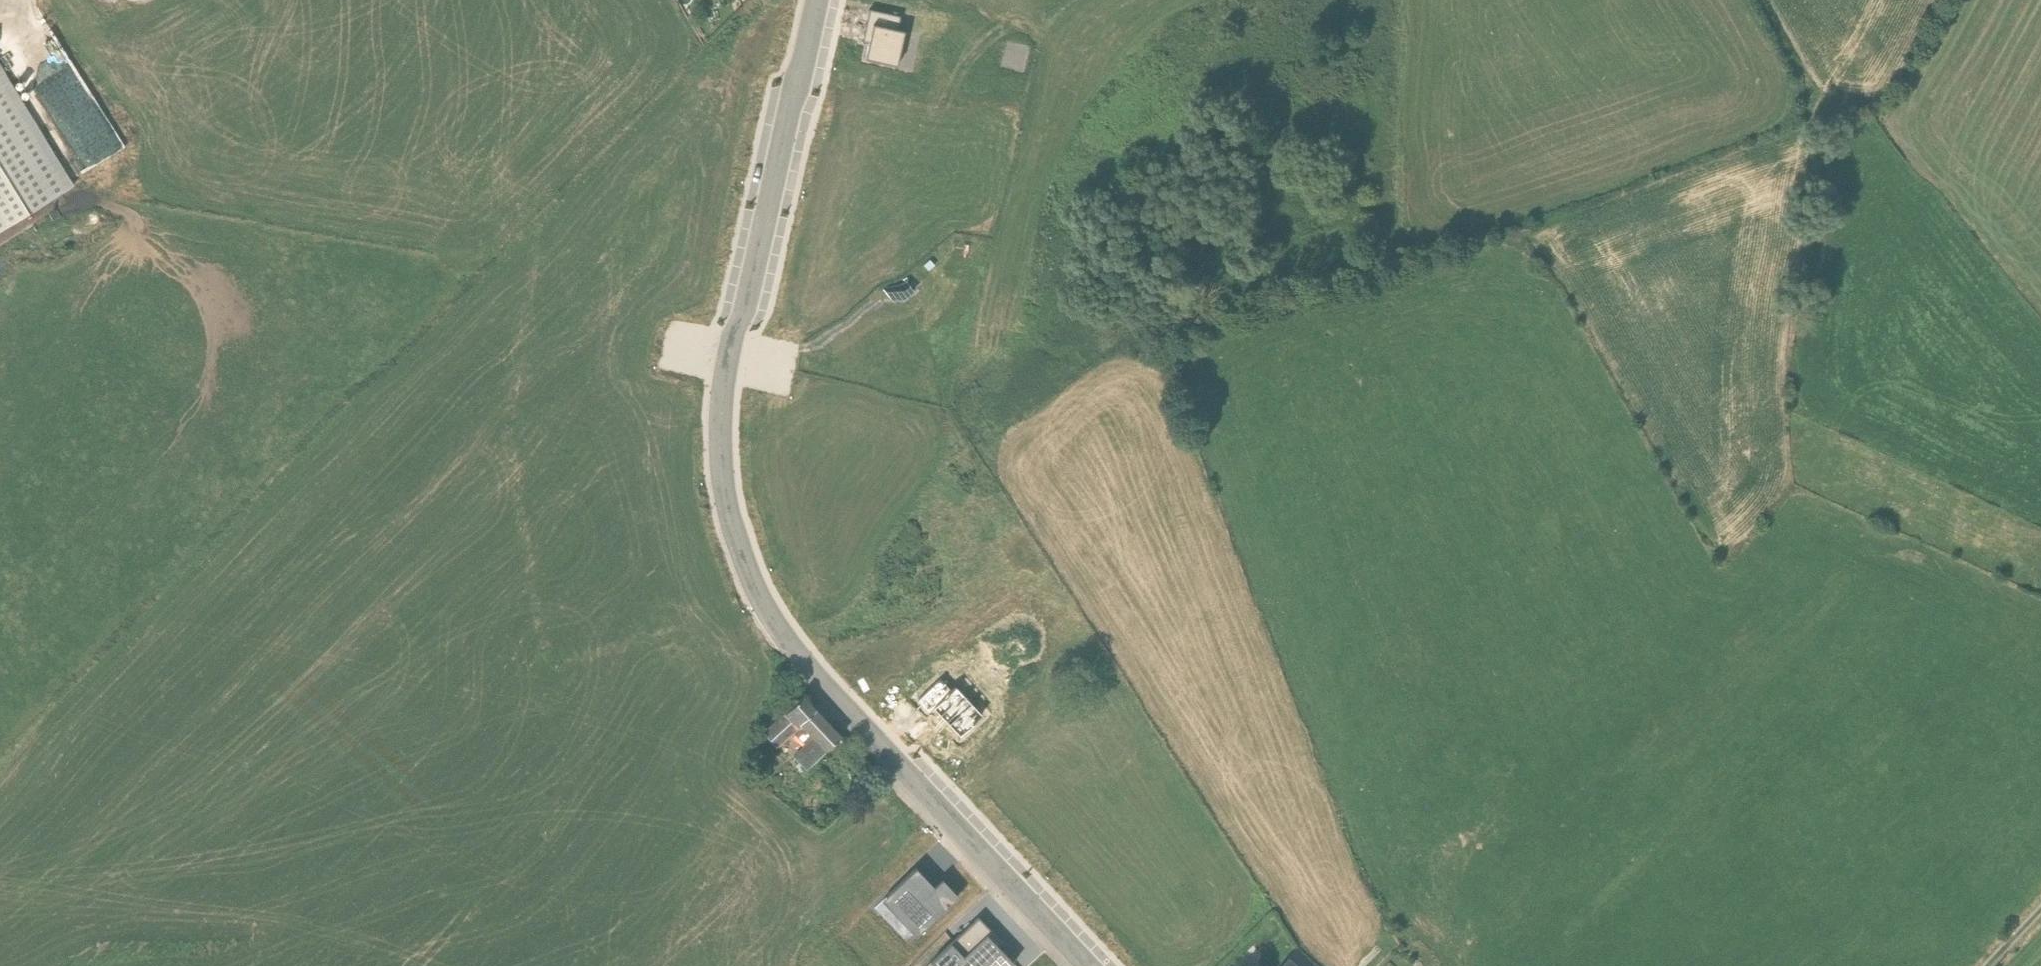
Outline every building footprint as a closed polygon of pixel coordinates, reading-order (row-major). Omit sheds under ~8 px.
[(78,186),(0,61),(0,234),(78,186)] [(796,728),(807,740),(792,754),(805,767),(841,733),(803,695),(762,734),(775,747),(796,728)] [(930,961),(935,965),(1012,965),(1017,961),(988,931),(965,953),(953,940),(930,961)] [(1291,956),(1281,965),(1303,965),(1291,956)]
